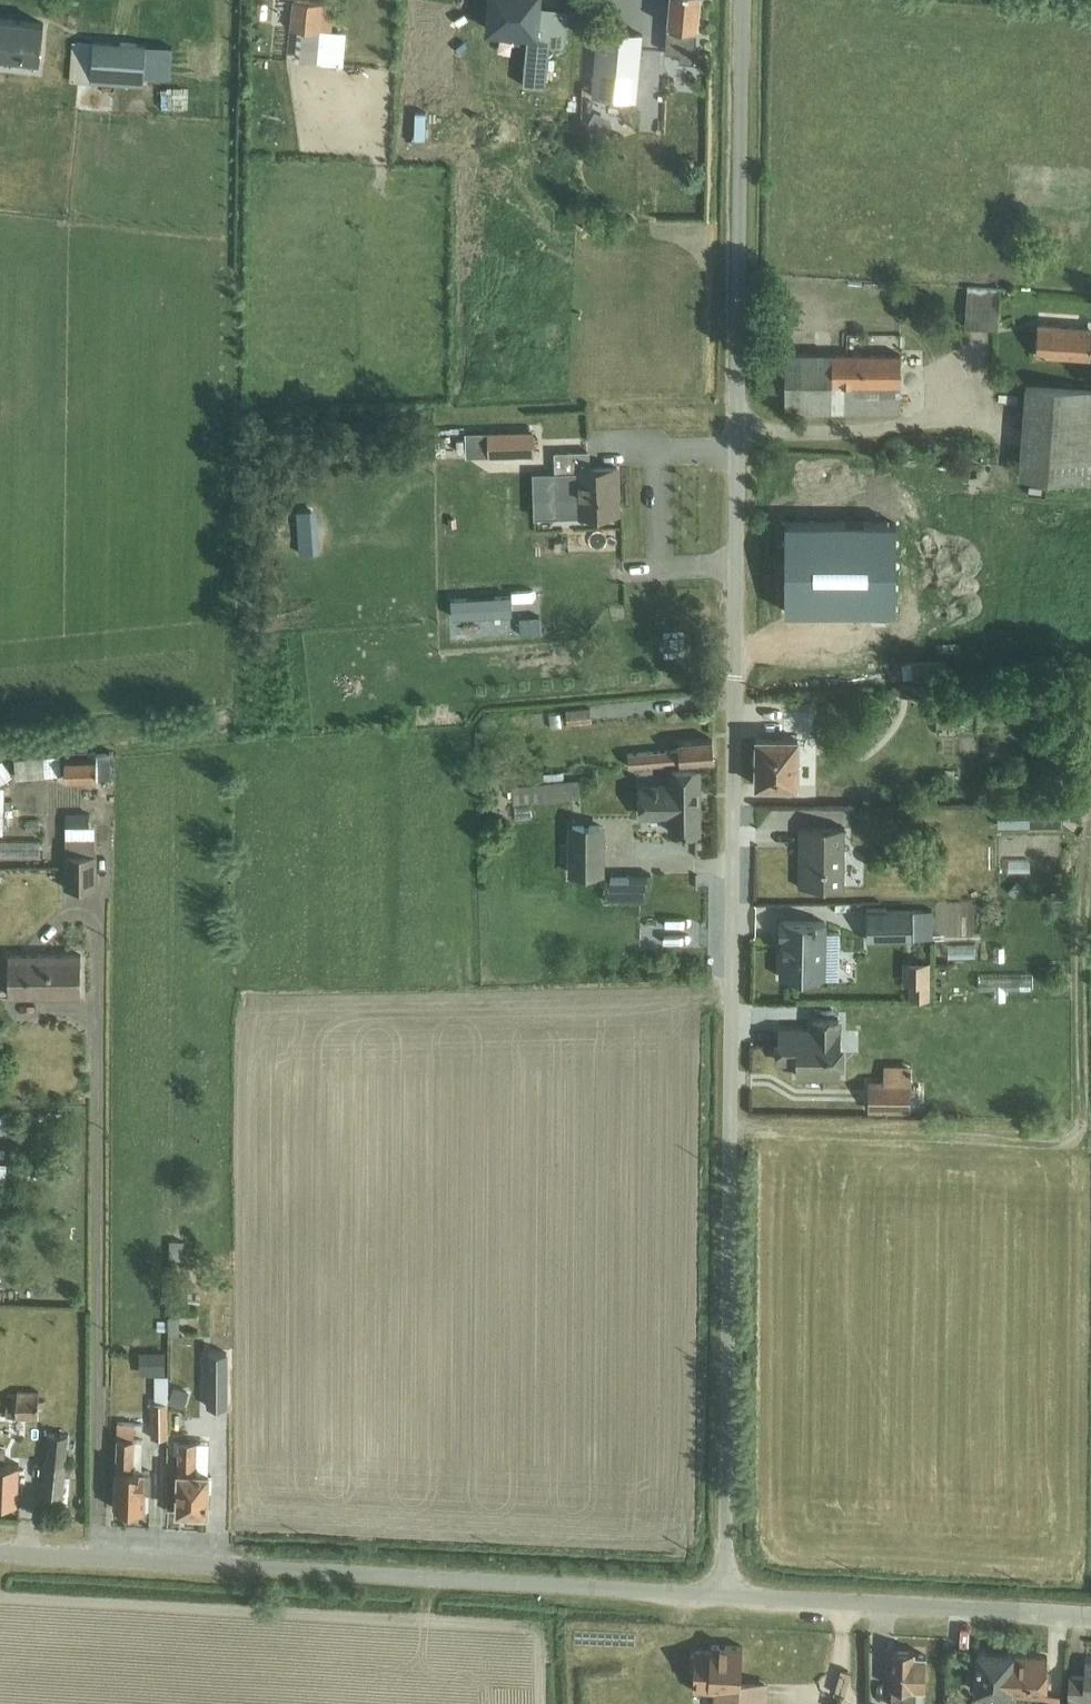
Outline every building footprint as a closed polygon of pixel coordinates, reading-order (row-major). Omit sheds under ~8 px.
[(322,1),(313,0),(294,0),(292,28),(309,29),(309,34),(319,35),(320,25),(322,1)] [(487,28),(527,32),(522,84),(545,86),(549,45),(565,46),(569,8),(538,5),(539,0),(489,0),(487,28)] [(667,23),(666,23),(663,52),(678,53),(677,61),(693,63),(696,26),(698,0),(669,0),(667,23)] [(39,58),(43,23),(0,18),(0,54),(39,58)] [(597,29),(591,95),(636,99),(642,32),(597,29)] [(144,43),(78,38),(75,80),(141,85),(144,43)] [(998,327),(1000,288),(968,286),(965,325),(998,327)] [(1035,353),(1089,356),(1089,348),(1090,348),(1090,318),(1087,318),(1087,324),(1036,321),(1035,353)] [(785,411),(830,412),(831,383),(831,354),(786,353),(785,411)] [(831,383),(900,384),(901,355),(831,354),(831,383)] [(1025,380),(1016,471),(1090,478),(1090,386),(1025,380)] [(900,384),(831,383),(830,412),(830,413),(900,413),(900,384)] [(532,429),(488,430),(489,455),(533,454),(532,429)] [(585,453),(552,455),(553,472),(555,516),(577,515),(618,513),(616,469),(586,471),(585,453)] [(895,520),(785,519),(784,610),(894,611),(895,520)] [(539,632),(538,616),(519,617),(520,632),(539,632)] [(591,707),(566,709),(567,723),(592,721),(591,707)] [(629,766),(715,758),(713,737),(678,741),(678,749),(628,752),(629,766)] [(757,737),(757,784),(800,785),(799,738),(757,737)] [(71,784),(98,784),(98,761),(71,761),(71,784)] [(668,832),(698,832),(698,769),(668,769),(668,780),(659,780),(659,784),(640,783),(639,816),(669,817),(668,832)] [(515,801),(580,795),(579,778),(513,785),(515,801)] [(568,874),(605,873),(605,823),(568,823),(568,874)] [(799,886),(804,886),(844,887),(845,827),(800,826),(800,848),(805,848),(804,884),(799,884),(799,886)] [(72,883),(96,883),(96,839),(72,839),(72,883)] [(42,859),(43,843),(2,841),(1,856),(42,859)] [(1064,865),(1063,849),(1039,850),(1040,865),(1064,865)] [(610,874),(609,897),(649,899),(650,876),(610,874)] [(867,938),(932,937),(932,908),(866,910),(867,938)] [(782,975),(827,977),(828,921),(780,920),(780,938),(782,938),(782,975)] [(20,963),(20,1002),(85,1002),(85,963),(20,963)] [(884,1009),(877,998),(861,1009),(868,1020),(884,1009)] [(841,1063),(844,1063),(845,1042),(841,1041),(841,1018),(810,1018),(810,1030),(778,1029),(778,1059),(796,1059),(797,1074),(841,1075),(841,1063)] [(869,1079),(869,1110),(911,1111),(911,1063),(883,1063),(883,1079),(869,1079)] [(16,1128),(6,1112),(0,1116),(0,1128),(5,1135),(16,1128)] [(10,1180),(10,1162),(0,1162),(0,1180),(10,1180)] [(213,1372),(233,1372),(232,1339),(212,1340),(213,1372)] [(168,1353),(141,1354),(142,1375),(168,1374),(168,1353)] [(210,1405),(226,1405),(226,1377),(210,1378),(210,1405)] [(12,1398),(12,1423),(40,1423),(40,1398),(12,1398)] [(152,1435),(170,1435),(170,1407),(152,1407),(152,1435)] [(119,1423),(116,1519),(149,1520),(150,1477),(138,1477),(139,1424),(119,1423)] [(80,1476),(69,1476),(69,1434),(46,1434),(46,1507),(81,1507),(80,1476)] [(206,1440),(178,1440),(178,1473),(206,1473),(206,1440)] [(0,1466),(0,1510),(22,1510),(22,1466),(0,1466)] [(181,1517),(213,1517),(213,1475),(181,1476),(181,1517)] [(742,1680),(743,1646),(711,1644),(711,1650),(696,1650),(695,1652),(692,1652),(691,1668),(694,1668),(694,1691),(717,1692),(717,1703),(740,1703),(742,1680)] [(923,1688),(925,1688),(926,1655),(915,1654),(915,1650),(893,1649),(891,1703),(916,1703),(916,1688),(923,1688)] [(978,1671),(977,1690),(976,1694),(1011,1697),(1012,1693),(1044,1696),(1045,1696),(1048,1658),(1012,1656),(979,1652),(978,1671)] [(1068,1703),(1084,1703),(1085,1699),(1090,1699),(1090,1661),(1086,1660),(1085,1675),(1070,1674),(1068,1703)] [(977,1690),(978,1671),(971,1670),(969,1690),(977,1690)] [(768,1682),(742,1680),(740,1703),(767,1703),(768,1682)]
